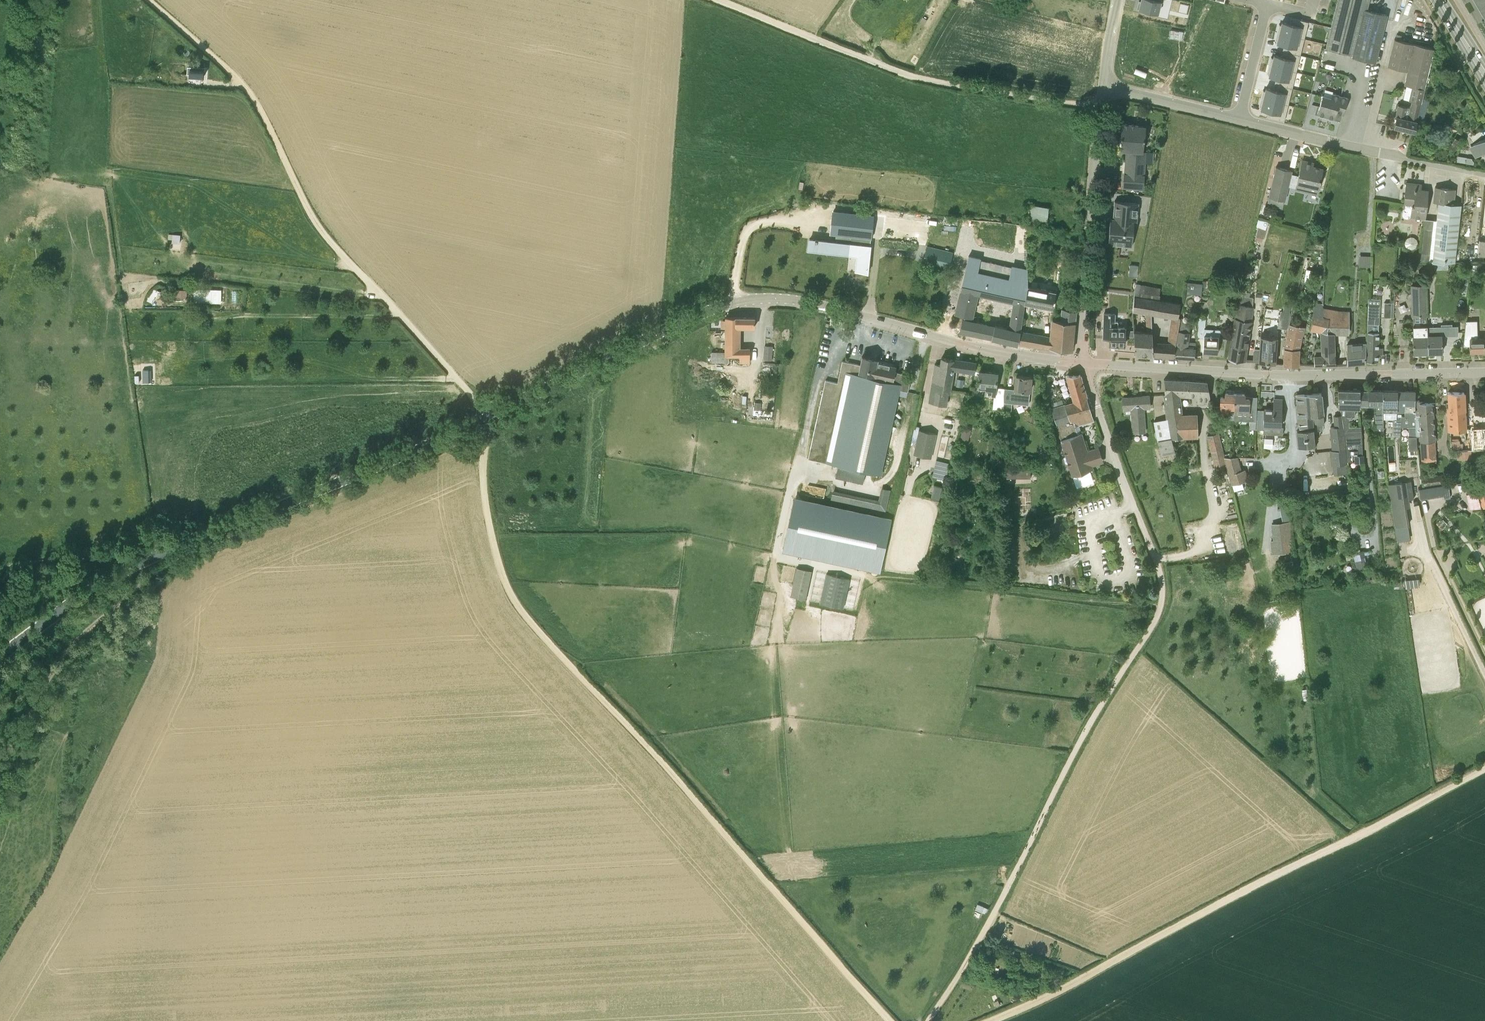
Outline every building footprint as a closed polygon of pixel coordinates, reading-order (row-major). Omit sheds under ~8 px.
[(1139,4),(1137,12),(1157,16),(1160,4),(1163,5),(1164,0),(1148,0),(1147,0),(1141,0),(1141,4),(1139,4)] [(1367,8),(1369,0),(1339,0),(1327,49),(1352,55),(1352,57),(1375,63),(1387,13),(1367,8)] [(1484,18),(1484,0),(1475,0),(1484,18)] [(1235,22),(1248,24),(1249,16),(1237,14),(1235,22)] [(1287,35),(1307,40),(1309,30),(1314,31),(1315,25),(1303,22),(1302,27),(1292,25),(1291,28),(1289,28),(1287,35)] [(1295,55),(1307,58),(1309,51),(1304,50),(1307,40),(1287,35),(1285,44),(1287,44),(1287,47),(1296,49),(1295,55)] [(1393,126),(1412,131),(1414,131),(1434,49),(1394,39),(1388,66),(1408,71),(1405,84),(1413,87),(1410,101),(1413,102),(1411,110),(1406,109),(1407,106),(1399,104),(1393,126)] [(1307,58),(1295,55),(1293,60),(1284,58),(1283,61),(1281,61),(1279,68),(1298,73),(1301,63),(1305,64),(1307,58)] [(187,75),(202,76),(202,69),(201,69),(201,66),(185,65),(185,74),(187,74),(187,75)] [(1287,88),(1299,91),(1300,84),(1296,83),(1299,73),(1279,68),(1277,77),(1279,77),(1278,80),(1288,82),(1287,88)] [(1299,91),(1287,88),(1285,93),(1275,91),(1275,94),(1272,93),(1270,101),(1290,106),(1293,96),(1297,97),(1299,91)] [(1322,96),(1317,114),(1334,118),(1336,112),(1343,114),(1347,98),(1332,94),(1331,98),(1322,96)] [(1278,121),(1290,124),(1292,117),(1288,116),(1290,106),(1270,101),(1268,110),(1271,110),(1270,113),(1280,115),(1278,121)] [(1144,139),(1145,127),(1137,126),(1137,124),(1122,123),(1121,138),(1122,138),(1121,150),(1130,150),(1130,157),(1126,157),(1125,174),(1124,174),(1123,187),(1143,189),(1144,176),(1144,175),(1145,158),(1139,158),(1140,151),(1143,151),(1144,139)] [(1455,148),(1459,141),(1455,138),(1450,145),(1455,148)] [(1476,143),(1471,147),(1477,156),(1484,151),(1484,138),(1476,143)] [(1276,166),(1269,197),(1271,197),(1269,203),(1282,206),(1283,199),(1285,200),(1288,185),(1296,187),(1296,188),(1316,193),(1322,169),(1309,166),(1310,162),(1302,160),(1298,176),(1291,174),(1292,170),(1276,166)] [(1425,218),(1428,190),(1416,189),(1416,184),(1406,183),(1403,216),(1404,218),(1408,218),(1411,216),(1424,218),(1425,218)] [(1455,262),(1461,204),(1453,204),(1455,189),(1435,186),(1434,192),(1433,201),(1438,201),(1435,219),(1425,218),(1424,218),(1420,260),(1429,262),(1440,262),(1446,262),(1455,262)] [(1108,244),(1126,246),(1132,246),(1134,225),(1136,225),(1138,203),(1115,201),(1114,204),(1114,207),(1113,218),(1110,218),(1108,244)] [(1049,220),(1050,205),(1030,204),(1029,219),(1049,220)] [(810,238),(809,241),(811,241),(811,240),(815,240),(815,243),(816,243),(815,249),(824,250),(838,252),(838,254),(849,255),(850,244),(851,235),(871,237),(873,215),(833,210),(831,233),(838,234),(837,242),(810,238)] [(1255,239),(1262,241),(1268,220),(1259,217),(1256,226),(1258,227),(1255,239)] [(170,233),(169,238),(171,238),(171,249),(181,249),(182,233),(170,233)] [(871,245),(870,245),(871,237),(851,235),(850,244),(857,245),(859,245),(857,256),(856,271),(868,272),(871,245)] [(926,245),(922,265),(949,271),(953,252),(926,245)] [(992,337),(1018,343),(1020,333),(1025,303),(1028,286),(1027,270),(1017,268),(969,256),(955,312),(969,316),(968,319),(963,318),(960,330),(984,335),(992,337)] [(1372,256),(1366,256),(1366,259),(1359,259),(1359,267),(1371,267),(1371,266),(1372,256)] [(1137,277),(1137,265),(1130,265),(1129,277),(1137,277)] [(1186,291),(1201,292),(1202,283),(1187,282),(1186,291)] [(1040,288),(1028,286),(1025,303),(1053,308),(1056,292),(1048,290),(1049,287),(1041,285),(1040,288)] [(1427,326),(1426,315),(1426,304),(1426,286),(1412,286),(1413,315),(1421,315),(1421,327),(1414,327),(1413,350),(1413,352),(1419,352),(1421,352),(1421,353),(1426,353),(1426,352),(1428,352),(1427,336),(1427,326)] [(195,301),(216,301),(216,287),(195,287),(195,301)] [(149,298),(153,301),(159,290),(154,288),(149,298)] [(1239,303),(1238,303),(1228,358),(1245,361),(1251,321),(1253,307),(1253,297),(1245,295),(1246,290),(1242,289),(1239,303)] [(1160,355),(1174,356),(1182,316),(1178,315),(1180,304),(1160,300),(1135,295),(1133,310),(1145,312),(1146,331),(1135,330),(1135,336),(1135,352),(1135,353),(1160,355)] [(1323,303),(1316,302),(1311,329),(1321,331),(1327,332),(1329,319),(1322,317),(1324,309),(1321,309),(1322,307),(1323,303)] [(1394,302),(1384,302),(1384,316),(1394,317),(1394,302)] [(1379,332),(1374,332),(1374,324),(1379,324),(1380,305),(1368,304),(1366,361),(1377,361),(1377,353),(1382,353),(1383,353),(1382,352),(1382,347),(1379,347),(1379,332)] [(1287,329),(1292,309),(1283,307),(1283,311),(1281,310),(1278,327),(1287,329)] [(1292,316),(1299,317),(1301,308),(1295,307),(1292,316)] [(1322,317),(1329,319),(1327,332),(1333,334),(1341,334),(1348,334),(1349,315),(1349,310),(1336,309),(1322,307),(1321,309),(1324,309),(1322,317)] [(1050,347),(1060,349),(1072,351),(1076,310),(1062,308),(1061,320),(1052,319),(1050,347)] [(1110,344),(1124,345),(1125,327),(1118,327),(1118,321),(1115,321),(1115,314),(1104,313),(1103,338),(1110,338),(1110,344)] [(739,348),(740,327),(755,327),(755,317),(736,316),(736,317),(726,317),(726,320),(722,320),(722,327),(726,328),(725,351),(712,351),(711,361),(729,362),(729,355),(740,355),(740,360),(739,362),(750,362),(750,348),(739,348)] [(1204,338),(1202,358),(1209,358),(1209,352),(1217,353),(1218,338),(1220,338),(1221,329),(1205,328),(1206,320),(1199,319),(1198,337),(1204,338)] [(1284,347),(1284,363),(1298,364),(1299,348),(1303,326),(1289,323),(1284,347)] [(1470,351),(1484,351),(1484,338),(1478,338),(1478,327),(1465,327),(1464,339),(1463,346),(1469,345),(1470,351)] [(1180,331),(1179,332),(1175,356),(1194,357),(1195,348),(1196,341),(1188,341),(1189,332),(1188,332),(1180,331)] [(1335,364),(1333,334),(1327,332),(1321,331),(1322,353),(1315,354),(1314,365),(1335,364)] [(1041,346),(1043,336),(1020,333),(1018,343),(1041,346)] [(1442,352),(1442,349),(1441,335),(1435,335),(1427,336),(1428,352),(1430,352),(1430,353),(1434,353),(1434,352),(1436,352),(1442,352)] [(1259,362),(1275,363),(1277,338),(1260,337),(1259,362)] [(1347,345),(1347,364),(1365,362),(1365,344),(1347,345)] [(772,360),(773,346),(764,345),(763,359),(772,360)] [(808,458),(820,461),(838,465),(836,477),(863,483),(866,471),(881,474),(899,389),(908,391),(911,375),(891,370),(892,366),(877,362),(878,359),(862,356),(862,359),(860,365),(842,361),(838,382),(826,380),(808,458)] [(953,369),(960,370),(974,372),(976,362),(962,360),(954,359),(942,357),(940,364),(935,364),(931,391),(948,393),(949,393),(952,369),(953,369)] [(984,395),(994,396),(993,408),(1004,410),(1004,395),(1005,388),(996,386),(997,373),(980,371),(978,387),(977,395),(984,396),(984,395)] [(1079,425),(1094,420),(1091,412),(1080,374),(1066,375),(1073,401),(1064,403),(1065,404),(1051,407),(1057,424),(1061,438),(1060,439),(1072,475),(1094,469),(1093,465),(1100,462),(1096,448),(1087,451),(1079,425)] [(1012,403),(1028,404),(1031,376),(1016,375),(1015,389),(1005,388),(1004,395),(1004,410),(1011,411),(1012,403)] [(1197,403),(1198,403),(1199,406),(1201,407),(1206,407),(1207,406),(1208,404),(1210,404),(1210,398),(1207,382),(1189,380),(1164,379),(1164,390),(1168,417),(1171,437),(1183,437),(1183,438),(1199,437),(1197,413),(1183,413),(1181,395),(1195,396),(1197,397),(1197,403)] [(1341,408),(1342,414),(1343,425),(1344,425),(1351,465),(1353,465),(1357,462),(1359,462),(1363,457),(1361,426),(1350,427),(1350,419),(1351,419),(1355,416),(1355,409),(1360,409),(1360,405),(1368,405),(1368,390),(1338,389),(1338,408),(1341,408)] [(1368,390),(1368,405),(1369,413),(1375,413),(1376,432),(1377,432),(1377,437),(1383,437),(1383,419),(1383,409),(1384,409),(1384,390),(1368,390)] [(1397,390),(1384,390),(1384,409),(1383,409),(1383,419),(1394,419),(1394,416),(1397,416),(1397,409),(1397,390)] [(1408,427),(1408,436),(1416,436),(1414,412),(1415,399),(1415,391),(1405,391),(1404,416),(1402,416),(1401,416),(1401,427),(1408,427)] [(1445,407),(1446,431),(1465,430),(1464,392),(1446,392),(1447,407),(1445,407)] [(1234,413),(1235,393),(1225,393),(1225,397),(1220,396),(1220,411),(1214,410),(1214,419),(1234,419),(1234,413)] [(1248,420),(1249,420),(1256,420),(1257,408),(1249,408),(1249,398),(1245,397),(1245,394),(1235,393),(1234,413),(1248,414),(1248,420)] [(1313,425),(1310,393),(1297,394),(1300,430),(1297,430),(1298,446),(1315,445),(1313,425)] [(1321,393),(1310,393),(1313,425),(1325,423),(1321,393)] [(1123,397),(1123,405),(1123,409),(1131,409),(1133,432),(1145,432),(1144,408),(1150,408),(1149,395),(1123,397)] [(1274,409),(1264,409),(1263,433),(1283,434),(1283,426),(1280,426),(1282,399),(1274,399),(1274,409)] [(1434,440),(1432,402),(1419,402),(1419,400),(1415,399),(1414,412),(1416,436),(1421,436),(1422,462),(1435,462),(1434,440)] [(1343,425),(1342,414),(1334,415),(1335,426),(1343,425)] [(1400,434),(1401,427),(1401,416),(1397,416),(1394,416),(1394,419),(1393,434),(1400,434)] [(1175,452),(1171,437),(1168,417),(1153,421),(1158,440),(1162,455),(1171,453),(1175,452)] [(1335,426),(1330,427),(1333,450),(1330,450),(1331,464),(1347,462),(1348,465),(1351,465),(1344,425),(1343,425),(1335,426)] [(966,443),(970,429),(963,427),(959,441),(966,443)] [(1484,449),(1484,428),(1472,428),(1473,450),(1476,450),(1484,449)] [(919,430),(913,454),(932,458),(937,434),(919,430)] [(1227,465),(1224,457),(1219,432),(1207,435),(1215,468),(1226,465),(1227,465)] [(1416,450),(1416,440),(1408,440),(1408,450),(1416,450)] [(1468,459),(1468,450),(1459,450),(1459,459),(1468,459)] [(1238,456),(1224,457),(1227,465),(1226,465),(1231,484),(1248,480),(1245,469),(1242,470),(1238,456)] [(937,460),(933,477),(946,480),(950,463),(937,460)] [(1348,465),(1347,462),(1331,464),(1330,465),(1332,480),(1350,478),(1349,472),(1348,465)] [(1006,477),(1030,477),(1030,468),(1006,468),(1006,477)] [(1423,477),(1424,487),(1443,484),(1441,475),(1423,477)] [(940,497),(943,485),(935,483),(932,495),(940,497)] [(1390,485),(1396,527),(1407,525),(1402,484),(1390,485)] [(1444,495),(1442,485),(1425,487),(1427,498),(1444,495)] [(832,499),(887,509),(891,488),(882,486),(880,497),(834,489),(832,499)] [(1470,510),(1482,508),(1480,501),(1477,493),(1467,495),(1470,510)] [(882,570),(893,515),(794,496),(783,551),(882,570)] [(1283,519),(1290,519),(1290,505),(1282,505),(1283,519)] [(1273,554),(1293,552),(1291,524),(1273,525),(1275,542),(1272,542),(1273,554)] [(1359,552),(1352,553),(1359,584),(1369,581),(1368,577),(1369,576),(1366,560),(1361,561),(1359,552)] [(797,567),(791,596),(806,599),(812,570),(797,567)] [(820,604),(843,609),(850,579),(827,574),(820,604)] [(978,902),(976,908),(987,912),(989,906),(978,902)]
